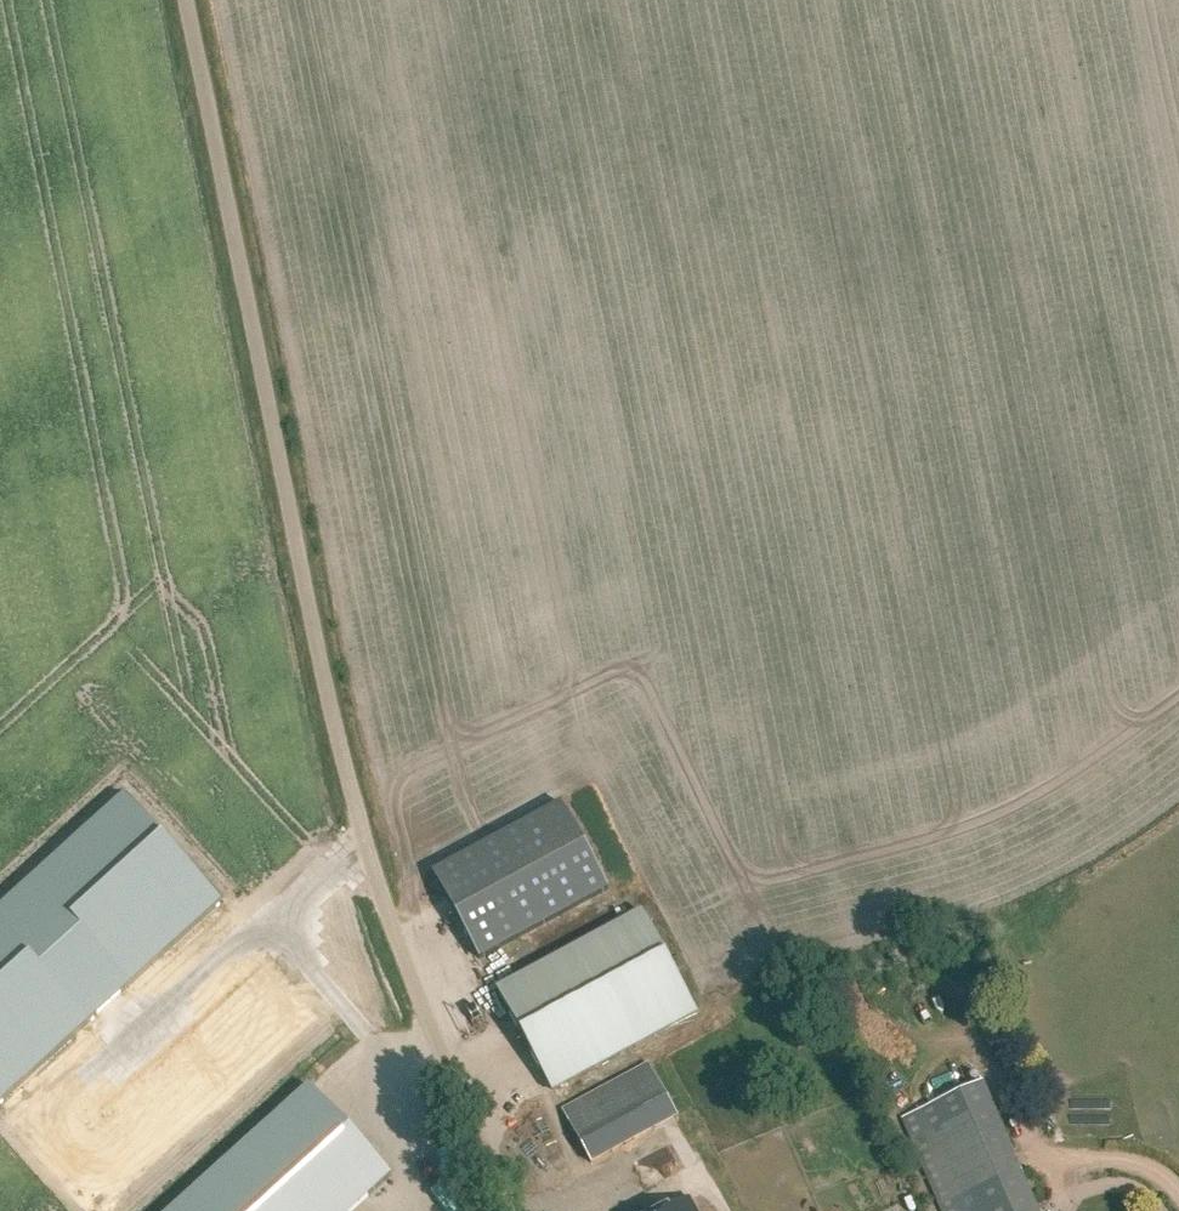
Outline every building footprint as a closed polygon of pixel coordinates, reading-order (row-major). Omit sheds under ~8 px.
[(124,796),(0,908),(0,1104),(222,904),(124,796)] [(434,877),(483,963),(611,891),(562,805),(434,877)] [(704,1018),(647,913),(500,992),(557,1097),(704,1018)] [(561,1113),(591,1170),(677,1124),(647,1068),(561,1113)] [(943,1210),(1037,1210),(993,1108),(913,1143),(943,1210)] [(397,1207),(316,1116),(210,1210),(392,1210),(397,1207)] [(689,1200),(669,1210),(695,1210),(689,1200)]
